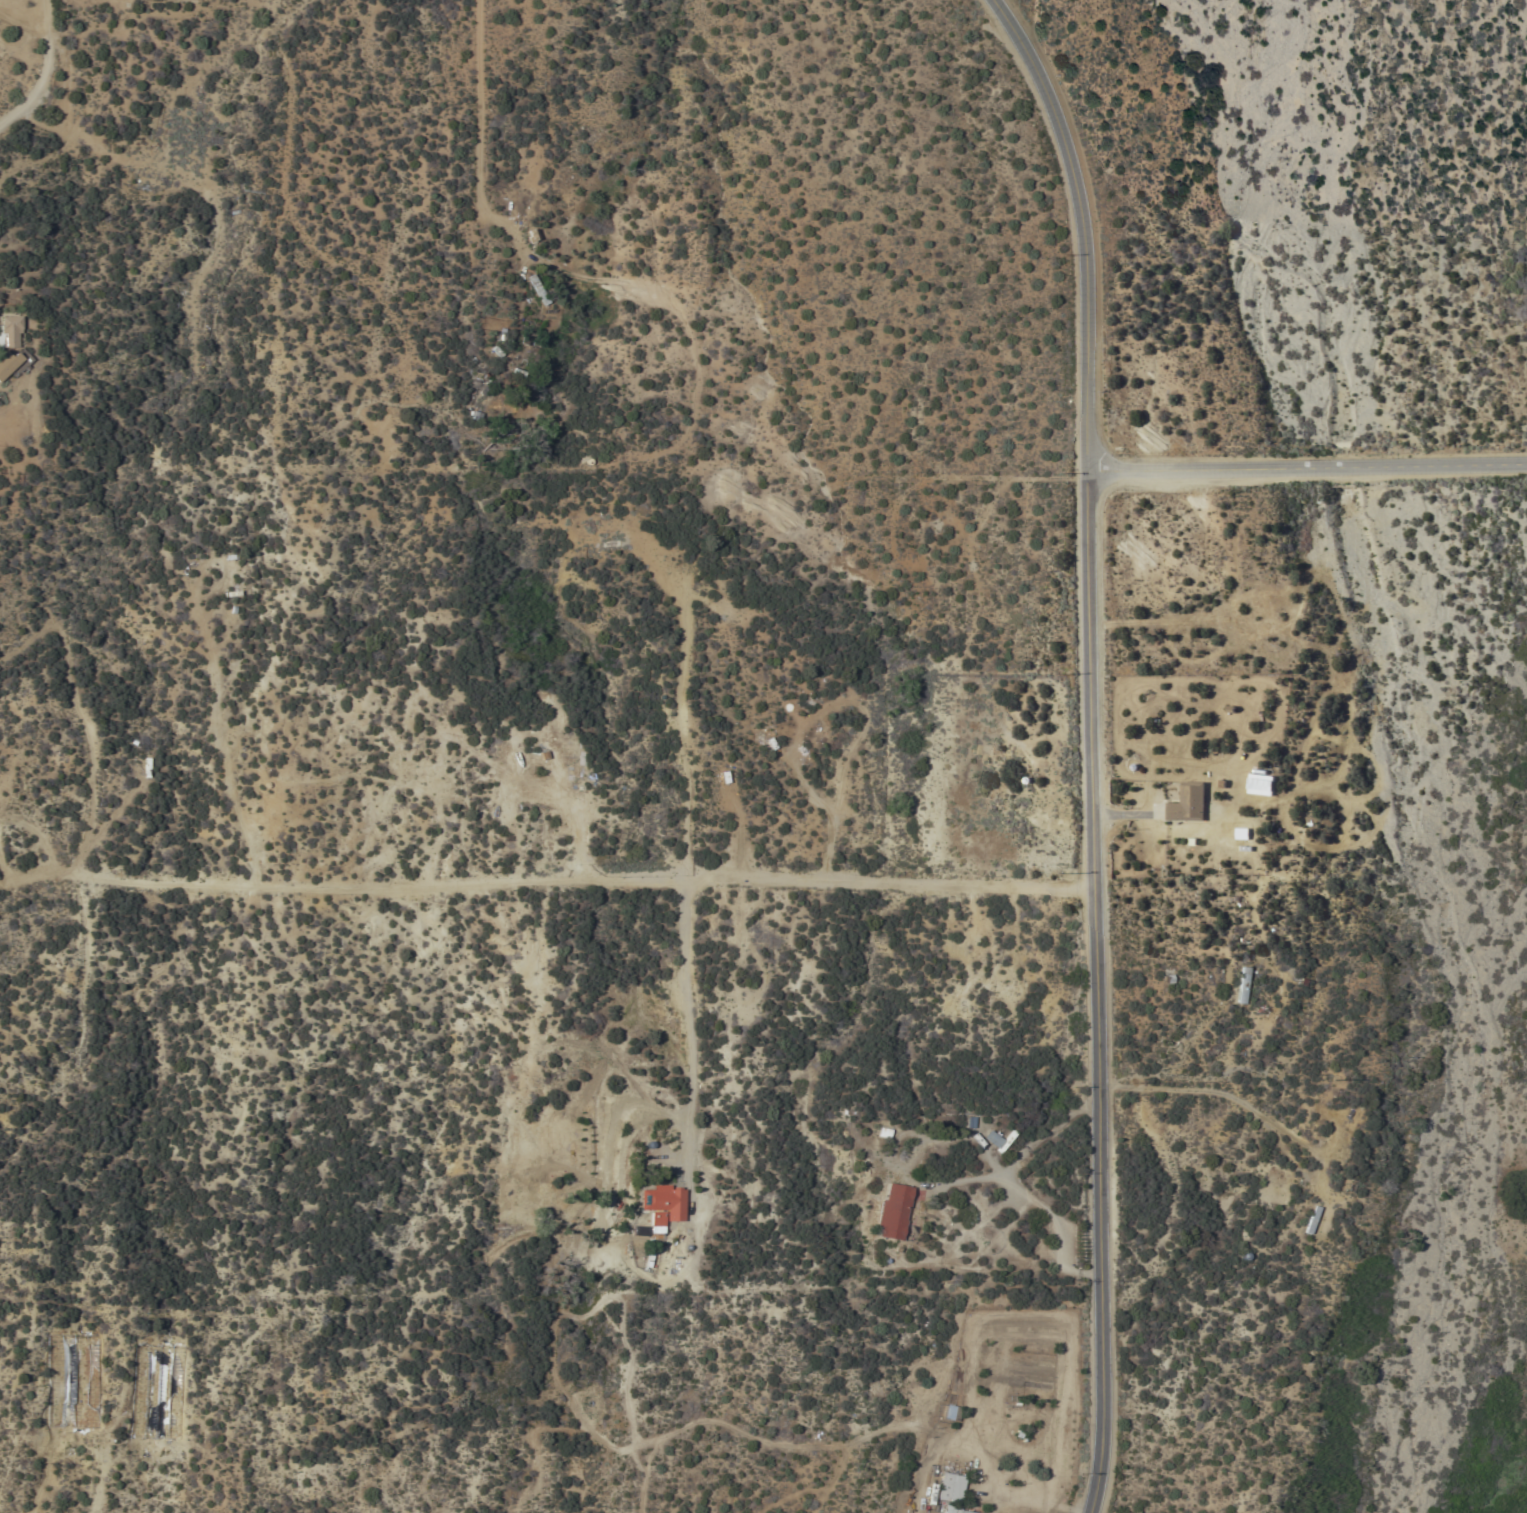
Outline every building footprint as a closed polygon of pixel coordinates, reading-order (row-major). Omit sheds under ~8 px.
[(547,303),(542,306),(526,278),(531,275),(547,303)] [(1,351),(0,351),(0,327),(0,317),(20,316),(20,330),(20,333),(16,334),(17,348),(1,348),(1,351)] [(22,359),(0,381),(0,355),(4,351),(10,357),(16,352),(22,359)] [(1274,777),(1271,796),(1247,793),(1249,774),(1274,777)] [(1166,802),(1181,802),(1182,781),(1205,781),(1204,820),(1166,819),(1166,802)] [(1236,838),(1236,827),(1249,828),(1249,839),(1236,838)] [(1245,1004),(1237,1003),(1241,966),(1249,967),(1245,1004)] [(1002,1142),(1010,1131),(1013,1133),(998,1153),(994,1150),(995,1149),(981,1139),(987,1131),(1002,1142)] [(878,1228),(875,1227),(880,1199),(884,1199),(887,1182),(913,1187),(909,1208),(907,1207),(905,1219),(906,1220),(903,1240),(877,1236),(878,1228)] [(683,1222),(664,1222),(664,1210),(650,1210),(650,1211),(646,1211),(646,1210),(639,1210),(639,1191),(646,1191),(646,1190),(650,1190),(650,1186),(668,1186),(668,1190),(683,1190),(683,1222)] [(1312,1206),(1318,1208),(1309,1235),(1304,1233),(1312,1206)] [(663,1227),(649,1227),(649,1212),(662,1212),(663,1227)] [(956,1422),(946,1421),(947,1419),(942,1418),(945,1406),(958,1409),(956,1422)] [(965,1476),(961,1503),(936,1499),(941,1472),(965,1476)]
